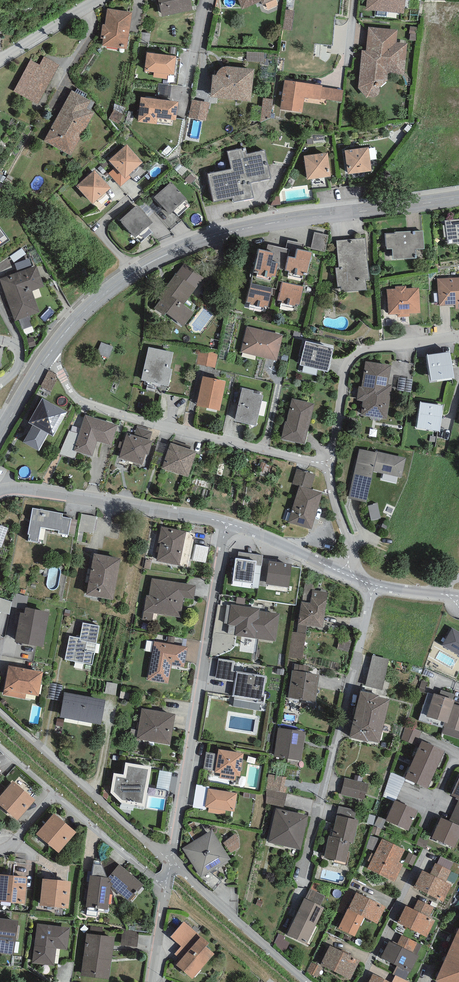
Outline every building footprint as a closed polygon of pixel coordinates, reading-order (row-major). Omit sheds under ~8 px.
[(161,17),(192,10),(190,0),(158,0),(161,17)] [(242,10),(261,2),(262,5),(274,0),(238,0),(242,10)] [(366,10),(404,13),(405,0),(367,0),(366,10)] [(132,12),(107,9),(105,24),(103,24),(101,35),(104,36),(102,46),(127,49),(132,12)] [(418,27),(410,26),(409,33),(410,33),(410,40),(417,41),(418,27)] [(398,29),(368,27),(366,50),(362,50),(358,89),(366,98),(368,97),(370,98),(373,98),(375,97),(377,96),(378,95),(379,93),(379,89),(379,87),(387,80),(388,74),(390,73),(404,75),(407,43),(397,42),(398,29)] [(151,34),(140,32),(139,42),(149,44),(151,34)] [(264,52),(247,52),(246,61),(264,62),(264,52)] [(176,57),(146,53),(144,71),(154,72),(153,77),(168,79),(168,76),(169,76),(169,74),(174,75),(176,57)] [(60,65),(44,56),(39,65),(30,60),(13,91),(38,105),(60,65)] [(251,102),(254,69),(229,66),(226,67),(223,67),(220,69),(219,70),(217,73),(216,75),(212,74),(210,98),(251,102)] [(322,85),(285,80),(280,109),(302,113),(305,97),(320,100),(320,98),(322,87),(322,85)] [(171,85),(157,84),(156,97),(170,98),(171,85)] [(343,90),(322,87),(320,98),(342,101),(343,90)] [(91,100),(71,90),(44,141),(71,156),(94,112),(87,108),(91,100)] [(178,102),(141,97),(138,122),(157,124),(158,118),(176,120),(178,102)] [(273,100),(263,98),(261,123),(271,117),(273,100)] [(210,103),(192,99),(188,117),(206,120),(210,103)] [(124,115),(114,109),(109,119),(118,124),(124,115)] [(127,144),(109,160),(115,167),(125,178),(129,175),(143,163),(127,144)] [(271,179),(265,150),(247,154),(246,147),(227,151),(231,169),(208,174),(214,202),(233,198),(233,202),(254,198),(251,183),(271,179)] [(368,147),(345,150),(348,175),(372,172),(368,147)] [(328,153),(304,156),(307,180),(331,177),(328,153)] [(131,177),(129,175),(125,178),(115,167),(108,173),(120,187),(131,177)] [(111,187),(95,170),(76,187),(92,204),(111,187)] [(171,182),(154,197),(170,214),(187,199),(171,182)] [(153,222),(137,205),(120,220),(136,238),(153,222)] [(444,220),(445,225),(443,225),(444,237),(447,237),(448,244),(458,243),(458,219),(444,220)] [(9,241),(0,227),(0,247),(9,241)] [(423,231),(395,232),(395,234),(386,234),(387,249),(392,249),(393,259),(416,258),(415,249),(424,249),(423,231)] [(329,235),(314,232),(311,249),(325,252),(329,235)] [(365,238),(336,241),(339,268),(336,268),(337,287),(341,286),(341,292),(366,290),(365,279),(369,279),(365,238)] [(290,250),(288,256),(295,258),(297,248),(302,250),(303,244),(288,240),(286,249),(290,250)] [(286,249),(268,244),(266,251),(274,252),(272,261),(278,263),(277,268),(279,268),(279,269),(283,270),(283,268),(285,269),(288,256),(290,250),(286,249)] [(22,248),(10,256),(14,262),(26,254),(22,248)] [(302,250),(297,248),(295,258),(288,256),(285,269),(285,270),(289,271),(288,275),(302,279),(303,272),(307,273),(312,252),(302,250)] [(266,251),(259,249),(254,272),(257,273),(256,277),(271,280),(272,276),(275,276),(277,268),(278,263),(272,261),(274,252),(266,251)] [(29,258),(15,264),(18,273),(33,268),(29,258)] [(185,263),(176,274),(196,289),(204,278),(185,263)] [(0,279),(0,281),(15,321),(39,312),(32,291),(44,286),(37,266),(33,268),(18,273),(0,279)] [(176,274),(176,273),(157,297),(161,300),(154,308),(164,316),(166,313),(183,326),(194,312),(184,305),(196,289),(176,274)] [(437,278),(438,306),(455,305),(456,309),(458,308),(458,277),(437,278)] [(304,286),(282,281),(278,300),(281,301),(280,306),(294,310),(296,304),(299,305),(304,286)] [(272,288),(251,283),(247,302),(250,303),(249,307),(263,310),(264,306),(268,307),(272,288)] [(406,285),(395,286),(395,289),(387,289),(388,315),(397,314),(397,317),(410,317),(410,313),(420,313),(419,287),(406,288),(406,285)] [(283,335),(247,326),(241,352),(277,361),(283,335)] [(334,348),(306,341),(300,365),(304,366),(318,369),(328,372),(334,348)] [(174,352),(149,347),(141,380),(168,386),(172,369),(170,369),(174,352)] [(218,353),(199,349),(195,364),(215,368),(218,353)] [(450,352),(427,355),(431,381),(454,378),(450,352)] [(391,365),(365,361),(362,387),(359,387),(357,400),(363,401),(361,415),(387,419),(392,384),(388,384),(391,365)] [(317,375),(318,369),(304,366),(302,372),(317,375)] [(50,373),(44,388),(53,392),(60,377),(50,373)] [(226,381),(203,376),(197,406),(220,411),(226,381)] [(413,380),(399,378),(397,390),(411,392),(413,380)] [(254,390),(242,388),(234,421),(256,426),(263,395),(253,393),(254,390)] [(67,412),(42,398),(28,423),(33,425),(23,442),(39,451),(48,434),(54,436),(67,412)] [(314,404),(292,398),(287,421),(285,421),(281,439),(305,444),(314,404)] [(439,431),(443,405),(420,402),(417,428),(439,431)] [(118,425),(85,415),(79,433),(73,450),(77,451),(92,456),(97,441),(111,446),(118,425)] [(137,425),(134,435),(150,440),(153,432),(148,430),(148,428),(137,425)] [(79,433),(69,431),(59,453),(74,459),(77,451),(73,450),(79,433)] [(134,435),(126,433),(119,458),(142,465),(146,454),(148,455),(152,441),(150,440),(134,435)] [(173,440),(172,443),(190,449),(191,446),(173,440)] [(172,443),(170,443),(162,468),(188,477),(197,452),(190,449),(172,443)] [(406,458),(376,451),(375,453),(359,449),(348,498),(366,502),(373,471),(402,478),(406,458)] [(316,474),(297,469),(292,483),(299,486),(311,489),(316,474)] [(311,489),(299,486),(288,522),(312,529),(323,493),(311,489)] [(378,503),(368,506),(371,520),(381,518),(378,503)] [(63,513),(32,508),(28,534),(30,534),(28,540),(38,542),(41,527),(59,530),(58,533),(69,535),(71,519),(62,517),(63,513)] [(97,516),(81,514),(78,532),(93,535),(97,516)] [(77,520),(71,519),(69,535),(74,536),(77,520)] [(0,526),(0,547),(1,547),(8,529),(0,526)] [(195,533),(161,527),(158,543),(160,543),(156,561),(188,567),(195,533)] [(209,547),(196,545),(193,560),(206,563),(209,547)] [(238,552),(237,558),(257,561),(256,565),(262,566),(263,555),(238,552)] [(121,559),(94,554),(86,595),(113,600),(121,559)] [(256,565),(257,561),(237,558),(236,558),(233,581),(253,584),(256,565)] [(292,564),(269,561),(266,584),(288,587),(292,564)] [(194,599),(196,586),(152,578),(149,595),(146,595),(142,622),(152,623),(154,613),(181,618),(184,597),(194,599)] [(328,592),(312,590),(310,603),(301,601),(298,624),(307,626),(323,628),(328,592)] [(0,598),(0,612),(9,615),(12,602),(0,598)] [(276,642),(280,614),(260,611),(260,608),(231,604),(231,605),(228,624),(228,625),(229,625),(236,626),(235,635),(276,642)] [(43,647),(49,612),(26,608),(25,614),(20,613),(15,642),(43,647)] [(100,626),(83,622),(79,637),(70,635),(65,659),(92,665),(94,653),(95,653),(97,644),(96,644),(100,626)] [(302,660),(307,626),(298,624),(297,632),(292,632),(288,657),(302,660)] [(236,626),(229,625),(228,634),(235,635),(236,626)] [(452,628),(442,645),(458,654),(458,632),(452,628)] [(351,641),(339,638),(336,649),(348,652),(351,641)] [(188,647),(154,641),(147,680),(168,684),(171,665),(185,667),(188,647)] [(389,659),(372,655),(365,685),(382,689),(389,659)] [(234,661),(218,658),(215,679),(235,682),(236,671),(233,671),(234,661)] [(295,664),(294,671),(308,673),(309,666),(295,664)] [(43,671),(8,665),(3,695),(25,699),(26,694),(39,696),(43,671)] [(436,673),(425,669),(422,675),(433,679),(436,673)] [(294,671),(292,670),(288,698),(316,701),(320,675),(308,673),(294,671)] [(266,676),(236,671),(235,682),(232,696),(234,697),(234,699),(260,703),(265,704),(266,694),(264,694),(266,676)] [(428,683),(421,681),(418,691),(424,693),(428,683)] [(118,684),(107,682),(105,693),(116,695),(118,684)] [(63,685),(50,683),(48,698),(60,700),(63,685)] [(441,690),(439,695),(453,700),(455,694),(441,690)] [(379,695),(360,691),(349,737),(368,742),(368,740),(379,743),(390,699),(379,697),(379,695)] [(106,699),(65,692),(60,717),(101,725),(106,699)] [(439,695),(434,693),(426,717),(445,722),(448,723),(455,701),(455,700),(453,700),(439,695)] [(259,710),(260,703),(234,699),(233,706),(259,710)] [(455,701),(448,723),(445,722),(443,727),(444,727),(442,734),(458,739),(458,702),(455,701)] [(176,714),(142,708),(136,740),(170,746),(176,714)] [(306,732),(278,728),(273,757),(301,761),(306,732)] [(422,741),(414,760),(436,770),(445,751),(422,741)] [(244,753),(219,749),(218,754),(206,752),(203,769),(215,771),(215,773),(220,774),(219,778),(235,781),(236,776),(240,776),(244,753)] [(428,789),(436,770),(414,760),(405,779),(428,789)] [(151,767),(125,763),(124,775),(113,773),(110,793),(121,803),(144,807),(151,767)] [(172,772),(159,770),(156,789),(169,791),(172,772)] [(396,801),(405,779),(391,772),(383,797),(394,801),(395,800),(396,801)] [(286,777),(268,774),(266,789),(267,789),(286,793),(287,786),(284,786),(286,777)] [(368,784),(345,778),(341,794),(364,800),(368,784)] [(13,781),(0,797),(0,806),(18,821),(35,800),(13,781)] [(209,786),(196,784),(193,808),(205,810),(205,807),(208,789),(209,789),(209,786)] [(209,789),(208,789),(205,807),(209,807),(208,812),(225,815),(226,810),(234,812),(237,793),(209,789)] [(286,793),(267,789),(266,804),(284,807),(286,793)] [(418,810),(396,801),(395,800),(394,801),(386,821),(408,830),(414,818),(418,810)] [(339,806),(336,815),(354,819),(356,810),(339,806)] [(309,816),(276,808),(268,843),(301,850),(309,816)] [(455,809),(449,821),(458,826),(458,811),(455,809)] [(76,832),(54,813),(36,834),(58,853),(76,832)] [(373,825),(376,816),(369,814),(367,823),(373,825)] [(354,819),(336,815),(331,837),(329,836),(324,857),(346,863),(350,843),(353,844),(358,820),(354,819)] [(382,828),(386,820),(378,816),(374,825),(382,828)] [(441,818),(432,838),(454,848),(458,837),(458,826),(449,821),(441,818)] [(230,859),(212,830),(182,848),(201,878),(230,859)] [(235,834),(223,843),(231,853),(240,848),(239,839),(235,834)] [(382,839),(370,836),(366,848),(376,852),(382,839)] [(405,850),(382,839),(376,852),(367,869),(395,882),(404,865),(399,862),(405,850)] [(417,856),(409,852),(404,861),(412,865),(417,856)] [(441,857),(437,864),(450,870),(453,863),(441,857)] [(101,861),(93,860),(92,876),(90,875),(85,907),(108,910),(111,887),(108,878),(101,861)] [(430,874),(422,870),(414,887),(443,902),(451,885),(446,882),(451,871),(450,870),(437,864),(435,863),(430,874)] [(119,864),(108,878),(111,887),(129,902),(144,885),(119,864)] [(27,877),(0,874),(0,902),(25,904),(27,877)] [(71,882),(43,879),(40,905),(68,908),(71,882)] [(325,896),(310,889),(305,898),(320,906),(325,896)] [(378,924),(386,907),(356,892),(338,928),(355,936),(364,917),(378,924)] [(305,898),(304,898),(286,935),(307,944),(324,908),(320,906),(305,898)] [(434,907),(418,900),(413,909),(406,906),(397,923),(427,937),(435,921),(429,917),(434,907)] [(0,919),(0,953),(13,955),(18,921),(0,919)] [(192,979),(215,954),(206,947),(209,944),(184,921),(170,937),(181,946),(174,954),(180,960),(176,965),(192,979)] [(67,950),(70,927),(37,924),(32,963),(54,966),(56,948),(67,950)] [(90,926),(90,934),(102,935),(103,927),(90,926)] [(138,931),(122,930),(121,946),(137,947),(138,931)] [(90,934),(86,933),(81,975),(109,979),(115,937),(102,935),(90,934)] [(285,937),(279,934),(274,942),(284,953),(290,943),(284,939),(285,937)] [(421,945),(402,935),(397,945),(389,941),(381,958),(397,966),(409,972),(410,972),(418,956),(416,955),(421,945)] [(454,939),(436,981),(438,981),(458,981),(458,941),(454,939)] [(360,960),(330,945),(320,965),(350,980),(360,960)] [(322,968),(312,962),(306,972),(317,978),(322,968)] [(409,972),(397,966),(392,974),(395,976),(395,975),(406,980),(409,972)] [(373,974),(369,981),(390,981),(373,974)]
